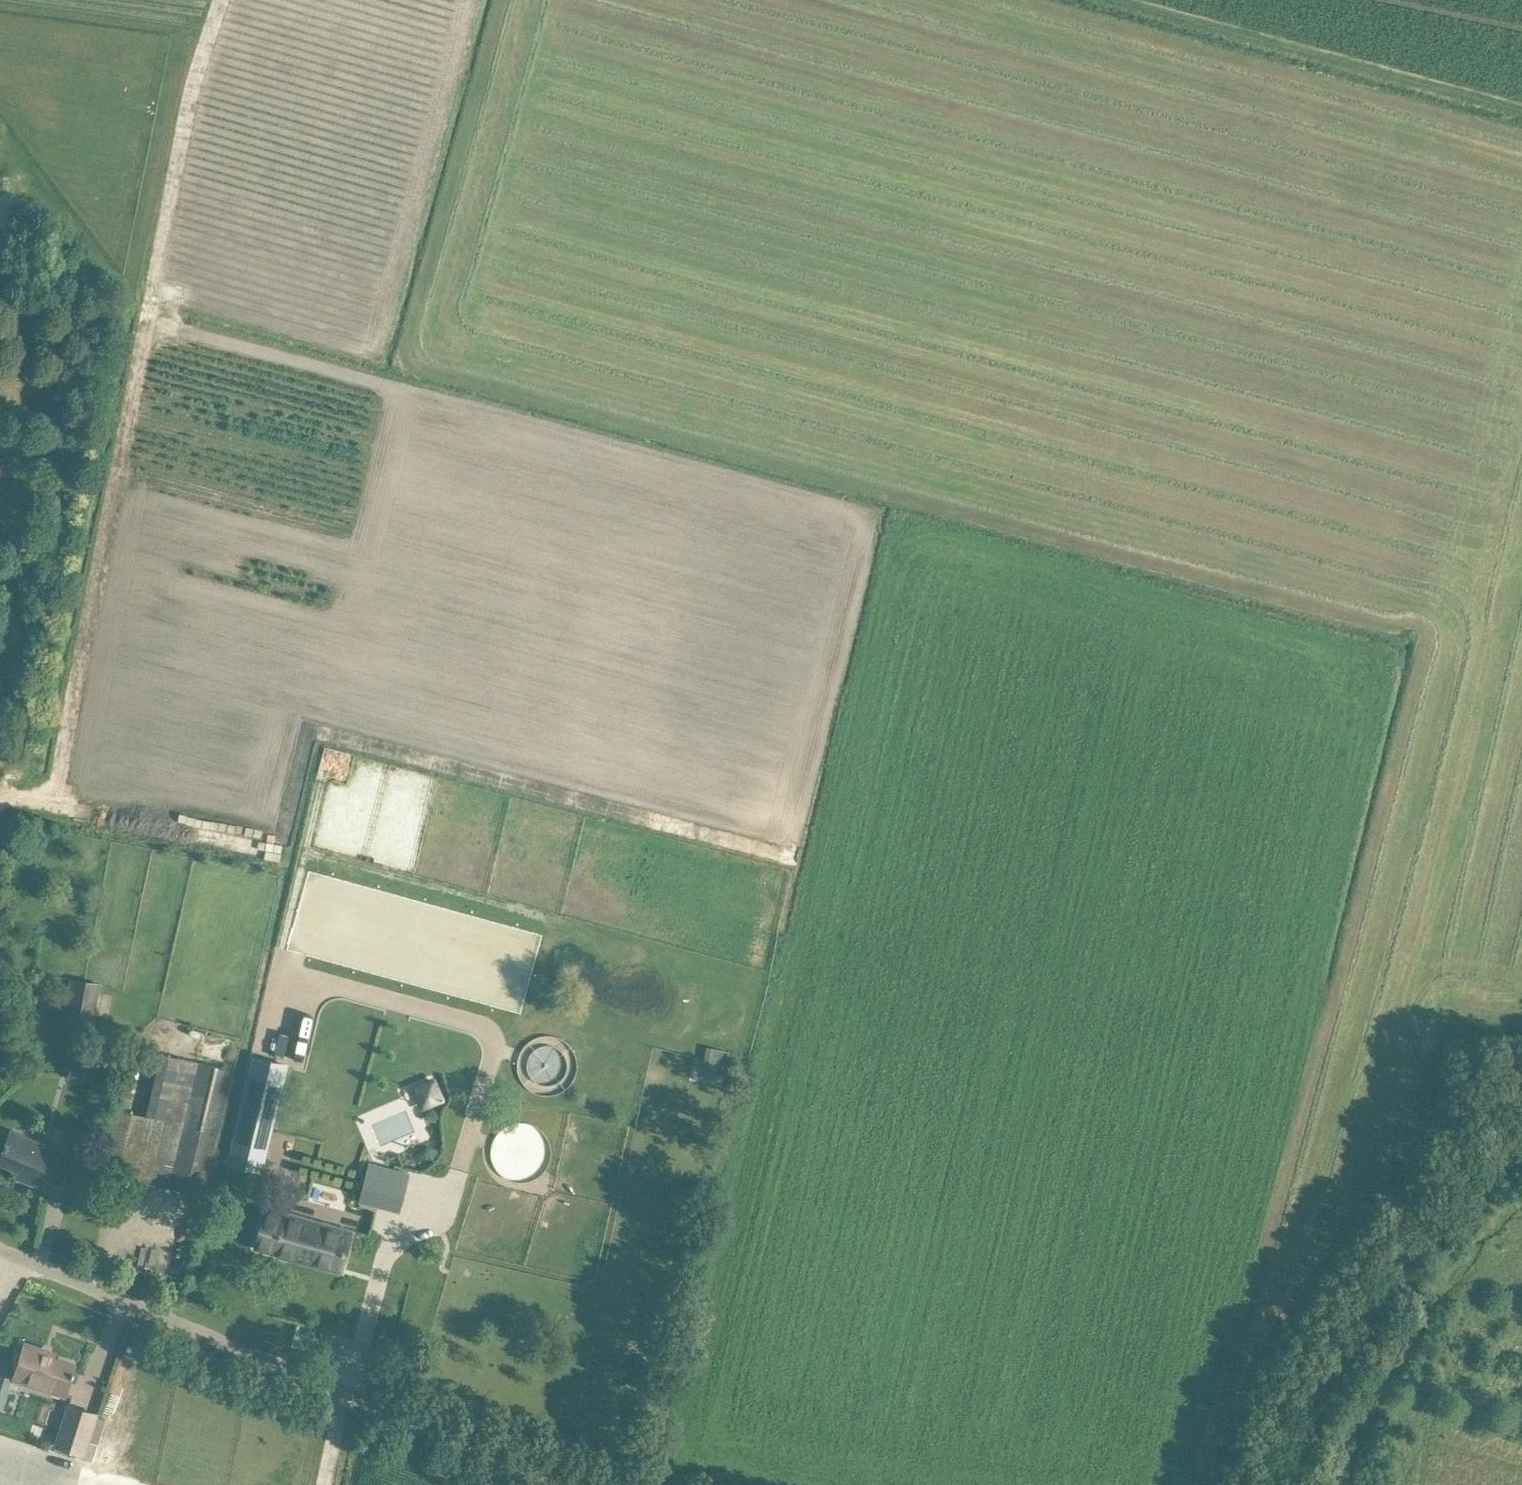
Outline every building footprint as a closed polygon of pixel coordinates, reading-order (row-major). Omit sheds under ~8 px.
[(94,1022),(101,984),(71,978),(64,1016),(94,1022)] [(10,1016),(0,1014),(0,1043),(5,1043),(10,1016)] [(101,1055),(76,1048),(67,1079),(96,1087),(104,1061),(99,1060),(101,1055)] [(114,1108),(104,1152),(99,1171),(203,1195),(232,1069),(160,1053),(146,1116),(114,1108)] [(229,1163),(262,1170),(282,1080),(258,1075),(247,1125),(238,1123),(229,1163)] [(434,1079),(415,1088),(423,1107),(443,1098),(434,1079)] [(7,1141),(0,1157),(0,1160),(29,1172),(26,1179),(46,1188),(61,1151),(12,1130),(7,1141)] [(368,1164),(359,1196),(400,1207),(409,1175),(368,1164)] [(264,1212),(260,1226),(255,1245),(342,1269),(353,1231),(288,1213),(286,1218),(264,1212)] [(25,1343),(19,1362),(14,1379),(65,1395),(72,1376),(73,1376),(75,1371),(73,1370),(75,1365),(41,1354),(43,1349),(25,1343)] [(3,1411),(13,1380),(0,1375),(0,1410),(3,1411)] [(68,1404),(55,1446),(83,1454),(96,1413),(68,1404)]
